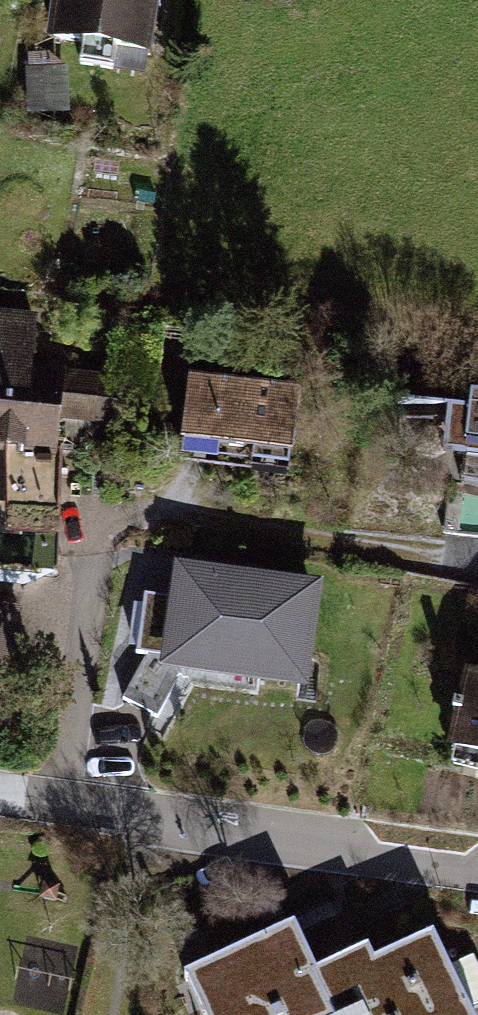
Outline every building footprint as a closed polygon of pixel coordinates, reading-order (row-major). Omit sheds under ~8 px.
[(47,48),(84,51),(82,67),(147,76),(159,0),(53,0),(47,48)] [(68,67),(23,69),(29,120),(71,117),(68,67)] [(0,312),(0,456),(6,456),(9,537),(59,540),(62,421),(122,429),(125,378),(34,371),(38,316),(0,312)] [(190,378),(181,448),(294,461),(302,390),(190,378)] [(466,489),(477,490),(477,398),(473,398),(471,413),(450,409),(442,458),(467,461),(466,489)] [(122,704),(172,725),(194,687),(314,701),(325,585),(174,566),(169,604),(147,600),(142,662),(122,704)] [(0,607),(0,693),(6,694),(21,609),(0,607)] [(451,756),(477,762),(477,677),(469,675),(451,756)] [(186,984),(200,1014),(469,1014),(434,939),(376,970),(368,953),(317,977),(298,931),(186,984)]
